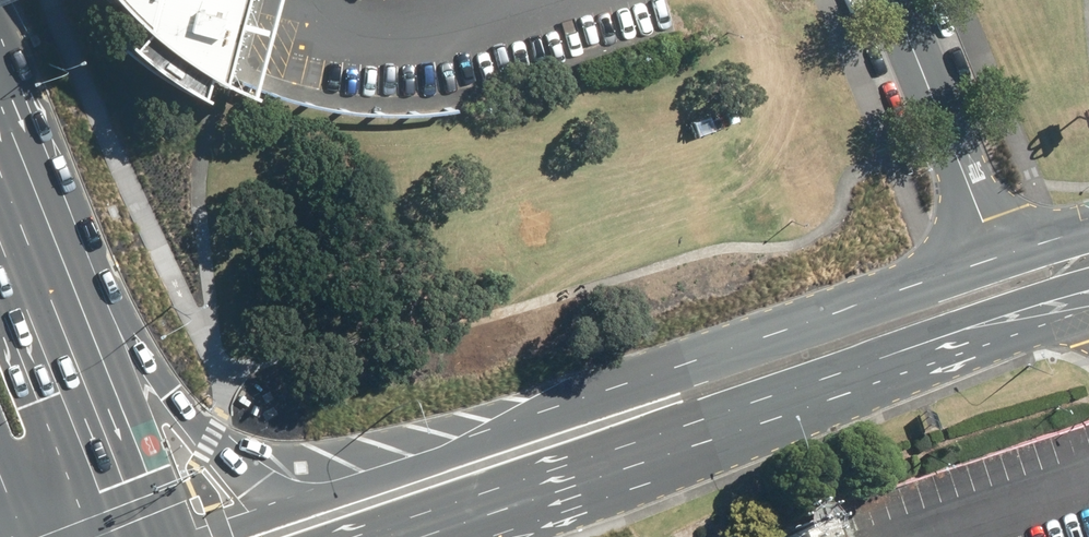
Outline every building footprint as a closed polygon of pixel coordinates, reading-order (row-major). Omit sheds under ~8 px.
[(235,0),(115,0),(129,13),(140,23),(125,42),(155,65),(180,81),(196,90),(206,66),(218,72),(235,0)]
